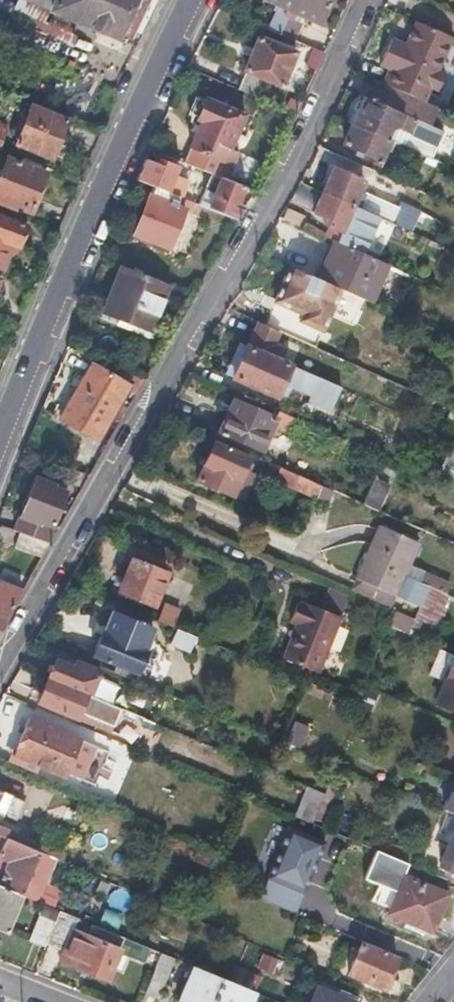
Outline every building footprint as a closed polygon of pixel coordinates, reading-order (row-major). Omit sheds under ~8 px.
[(56,0),(52,11),(118,38),(133,0),(56,0)] [(295,0),(267,0),(280,6),(270,29),(279,34),(284,23),(287,16),(295,0)] [(287,16),(293,19),(295,13),(318,24),(329,0),(295,0),(287,16)] [(389,69),(383,83),(424,101),(431,86),(438,89),(445,74),(437,70),(453,37),(417,21),(406,47),(389,39),(379,64),(389,69)] [(284,23),(279,34),(290,39),(295,28),(284,23)] [(246,72),(238,89),(261,99),(269,81),(281,86),(296,52),(259,36),(243,71),(246,72)] [(307,65),(316,69),(323,53),(314,49),(307,65)] [(365,97),(352,125),(388,140),(391,132),(393,130),(397,128),(402,129),(413,134),(412,136),(435,147),(442,131),(365,97)] [(211,174),(225,180),(238,152),(229,148),(244,115),(206,99),(206,101),(198,98),(190,114),(197,118),(197,120),(202,122),(184,163),(211,174)] [(22,126),(15,143),(51,157),(66,119),(31,105),(26,117),(22,126)] [(18,124),(22,126),(26,117),(21,115),(18,124)] [(388,140),(352,125),(344,143),(366,153),(364,157),(378,164),(389,141),(388,140)] [(391,132),(388,140),(389,141),(430,159),(435,147),(412,136),(413,134),(402,129),(397,128),(393,130),(391,132)] [(0,179),(0,207),(17,214),(19,208),(30,212),(45,174),(8,159),(0,179)] [(136,180),(153,187),(182,198),(187,182),(174,176),(177,167),(158,159),(156,164),(145,159),(142,167),(136,180)] [(332,168),(322,192),(352,206),(363,182),(332,168)] [(243,188),(225,180),(211,174),(202,195),(212,198),(208,209),(212,210),(236,220),(244,207),(236,205),(243,188)] [(182,198),(153,187),(134,234),(170,248),(184,212),(207,221),(212,210),(208,209),(182,198)] [(341,233),(337,242),(364,254),(379,218),(357,208),(352,206),(322,192),(313,212),(325,218),(323,224),(330,227),(341,233)] [(357,208),(379,218),(408,230),(413,216),(363,194),(357,208)] [(3,272),(13,246),(17,248),(26,225),(19,223),(22,216),(17,214),(0,207),(0,271),(3,272)] [(335,241),(337,242),(341,233),(330,227),(326,237),(335,241)] [(335,241),(318,279),(341,289),(371,303),(388,265),(364,254),(337,242),(335,241)] [(121,266),(105,305),(134,316),(132,323),(150,331),(169,285),(121,266)] [(290,266),(263,324),(279,331),(316,348),(341,289),(318,279),(290,266)] [(134,316),(105,305),(102,312),(132,323),(134,316)] [(232,377),(253,387),(267,356),(279,361),(284,351),(272,345),(279,331),(263,324),(259,322),(248,346),(246,346),(232,377)] [(267,356),(253,387),(276,397),(291,366),(279,361),(267,356)] [(74,405),(69,402),(59,419),(97,442),(129,387),(92,366),(84,377),(89,380),(74,405)] [(89,380),(84,377),(69,402),(74,405),(89,380)] [(336,386),(316,377),(310,391),(330,400),(336,386)] [(293,431),(297,421),(271,409),(268,416),(234,400),(220,431),(259,448),(270,425),(292,435),(293,431)] [(338,438),(297,421),(293,431),(334,449),(338,438)] [(453,480),(453,436),(437,472),(453,480)] [(213,444),(196,482),(217,491),(230,497),(231,494),(241,499),(252,475),(242,471),(247,459),(213,444)] [(82,473),(66,467),(61,481),(78,487),(82,473)] [(318,495),(321,486),(280,468),(275,479),(317,497),(318,495)] [(375,476),(362,502),(378,510),(391,485),(375,476)] [(22,534),(48,544),(55,524),(53,524),(64,493),(53,489),(54,485),(35,478),(14,531),(22,534)] [(217,491),(196,482),(191,493),(212,502),(217,491)] [(330,490),(321,486),(318,495),(327,499),(330,490)] [(356,578),(394,595),(417,542),(379,525),(355,578),(356,578)] [(42,555),(49,545),(48,544),(22,534),(17,546),(42,555)] [(131,559),(118,591),(154,605),(167,573),(131,559)] [(388,607),(394,595),(356,578),(350,591),(388,607)] [(22,591),(0,583),(0,630),(22,591)] [(427,587),(419,605),(441,614),(449,597),(427,587)] [(284,657),(318,671),(339,614),(304,601),(302,605),(294,602),(287,620),(297,624),(284,657)] [(164,605),(158,620),(173,626),(179,611),(164,605)] [(441,614),(419,605),(410,625),(432,634),(441,614)] [(102,634),(94,654),(138,671),(146,651),(144,651),(153,628),(113,612),(104,635),(102,634)] [(197,636),(177,628),(171,643),(191,651),(197,636)] [(56,660),(48,678),(108,703),(111,697),(92,690),(99,671),(75,661),(73,667),(56,660)] [(438,700),(453,706),(453,662),(438,700)] [(108,703),(48,678),(38,702),(76,718),(80,711),(114,725),(121,709),(108,703)] [(31,717),(15,755),(30,761),(40,765),(63,776),(65,772),(76,745),(79,738),(64,732),(55,728),(31,717)] [(287,741),(301,747),(309,727),(295,721),(287,741)] [(58,722),(55,728),(64,732),(67,725),(58,722)] [(76,745),(65,772),(75,776),(81,762),(78,760),(83,748),(76,745)] [(40,765),(30,761),(28,766),(38,770),(40,765)] [(445,810),(453,814),(453,786),(445,810)] [(317,811),(325,793),(310,787),(297,817),(312,823),(317,811)] [(325,793),(317,811),(326,814),(336,790),(327,787),(325,793)] [(16,819),(24,801),(0,791),(0,812),(16,819)] [(8,838),(11,832),(6,830),(7,828),(0,825),(0,835),(8,838)] [(298,913),(323,844),(288,831),(263,900),(298,913)] [(440,865),(453,871),(453,831),(440,865)] [(22,896),(40,852),(8,838),(0,835),(0,858),(8,861),(0,883),(0,887),(22,896)] [(448,894),(405,875),(388,915),(405,921),(414,925),(432,933),(448,894)] [(53,886),(44,905),(52,908),(59,889),(53,886)] [(22,896),(0,887),(0,930),(7,933),(22,896)] [(47,944),(60,911),(52,908),(44,905),(31,938),(47,944)] [(60,911),(47,944),(65,951),(78,919),(60,911)] [(414,925),(405,921),(403,926),(412,930),(414,925)] [(124,938),(91,924),(86,936),(74,931),(62,959),(107,978),(124,938)] [(395,960),(361,945),(349,972),(384,987),(395,960)] [(174,959),(163,954),(146,993),(158,998),(174,959)] [(193,967),(179,1001),(250,1001),(254,992),(193,967)] [(318,986),(311,1001),(355,1001),(318,986)]
